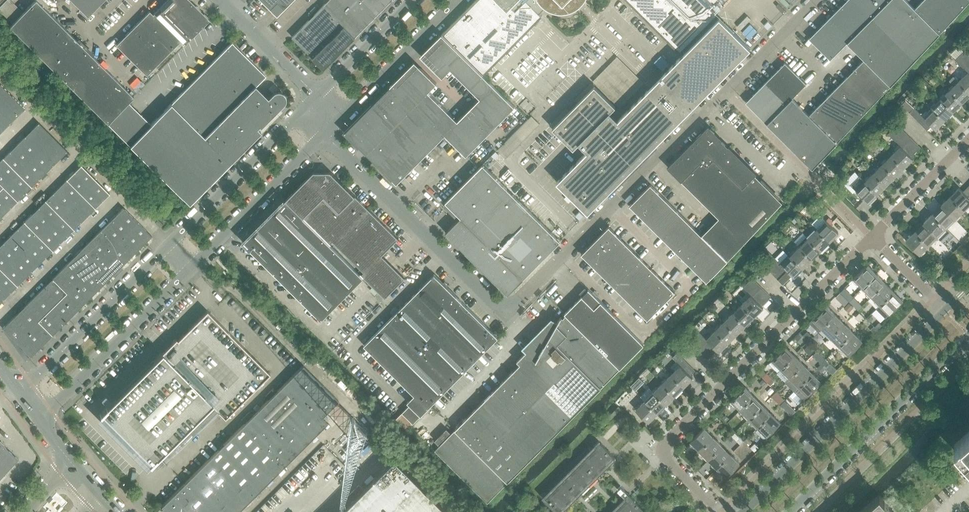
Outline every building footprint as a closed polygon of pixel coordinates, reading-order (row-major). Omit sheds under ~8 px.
[(47,11),(36,0),(35,0),(23,12),(10,0),(6,0),(0,6),(0,11),(12,23),(9,25),(58,74),(85,48),(47,11)] [(87,17),(104,0),(71,0),(87,17)] [(190,0),(166,0),(153,14),(179,41),(183,46),(209,19),(190,0)] [(278,16),(294,0),(261,0),(278,16)] [(392,0),(329,0),(323,6),(355,37),(392,0)] [(459,17),(442,34),(484,75),(542,16),(539,13),(544,8),(548,10),(553,12),(557,13),(562,14),(567,13),(571,12),(576,10),(579,7),(583,4),(585,0),(475,0),(459,17)] [(715,0),(626,0),(679,52),(716,14),(708,6),(712,3),(715,0)] [(872,17),(855,0),(847,0),(829,18),(850,39),(872,17)] [(889,0),(855,0),(872,17),(889,0)] [(915,8),(907,0),(889,0),(872,17),(915,58),(940,33),(915,8)] [(945,0),(923,0),(915,8),(940,33),(958,13),(945,0)] [(958,13),(968,1),(968,0),(945,0),(958,13)] [(355,37),(323,6),(292,37),(324,69),(355,37)] [(179,41),(153,14),(149,11),(132,28),(116,45),(146,75),(163,58),(179,41)] [(695,104),(708,91),(751,48),(719,17),(664,73),(647,89),(647,90),(618,119),(610,112),(616,106),(595,85),(552,128),(573,149),(579,143),(587,151),(581,156),(557,181),(588,212),(623,177),(624,176),(643,156),(644,156),(644,155),(679,121),(680,120),(695,104)] [(872,17),(850,39),(847,42),(864,59),(890,85),(915,58),(872,17)] [(850,39),(829,18),(809,38),(830,59),(847,42),(850,39)] [(515,106),(484,75),(442,34),(428,48),(426,51),(425,55),(426,59),(428,63),(442,77),(451,69),(480,98),(469,109),(490,131),(515,106)] [(260,127),(283,104),(284,102),(285,99),(285,97),(284,95),(283,93),(281,91),(279,90),(276,91),(274,91),(272,93),(267,97),(255,85),(265,75),(232,42),(150,123),(128,101),(107,123),(189,203),(260,131),(257,127),(259,125),(260,127)] [(956,58),(963,51),(958,45),(951,52),(956,58)] [(99,76),(93,70),(100,63),(85,48),(58,74),(87,102),(104,85),(111,92),(120,83),(106,69),(99,76)] [(968,55),(964,50),(955,60),(960,65),(968,55)] [(968,64),(968,55),(960,65),(964,69),(968,64)] [(837,142),(890,85),(864,59),(809,114),(837,142)] [(617,105),(641,81),(620,60),(596,84),(617,105)] [(806,83),(785,62),(764,83),(786,104),(792,98),(806,83)] [(99,76),(106,69),(100,63),(93,70),(99,76)] [(458,120),(428,91),(437,83),(422,69),(419,66),(415,66),(411,66),(407,69),(393,83),(445,134),(466,155),(490,131),(469,109),(458,120)] [(968,73),(967,72),(958,81),(968,92),(968,74),(968,73)] [(958,81),(953,76),(949,81),(954,85),(949,90),(962,102),(968,95),(968,92),(958,81)] [(107,123),(128,101),(133,96),(120,83),(111,92),(104,85),(87,102),(107,123)] [(445,134),(393,83),(373,103),(372,103),(344,131),(359,146),(360,146),(367,153),(366,153),(397,183),(445,134)] [(786,104),(764,83),(746,102),(767,123),(786,104)] [(25,108),(0,84),(0,133),(25,108)] [(962,102),(949,90),(941,99),(953,111),(962,102)] [(837,142),(809,114),(792,98),(786,104),(767,123),(812,168),(837,142)] [(914,108),(905,99),(903,101),(901,103),(907,110),(909,112),(914,108)] [(953,111),(941,99),(932,107),(944,120),(953,111)] [(944,120),(932,107),(923,116),(925,118),(928,122),(932,125),(935,129),(944,120)] [(913,116),(918,111),(914,108),(909,112),(913,116)] [(916,119),(921,115),(918,111),(913,116),(916,119)] [(920,123),(925,118),(923,116),(921,115),(916,119),(920,123)] [(924,126),(928,122),(925,118),(920,123),(924,126)] [(32,185),(67,151),(38,122),(3,157),(32,185)] [(927,130),(932,125),(928,122),(924,126),(927,130)] [(893,138),(902,129),(897,124),(888,133),(893,138)] [(782,201),(760,180),(755,174),(756,173),(708,126),(668,167),(681,180),(718,218),(702,234),(707,239),(717,250),(727,260),(782,201)] [(897,142),(906,133),(902,129),(893,138),(897,142)] [(920,147),(906,133),(897,142),(900,146),(911,156),(920,147)] [(913,158),(911,156),(900,146),(891,155),(904,167),(913,158)] [(496,159),(501,153),(498,149),(492,155),(496,159)] [(904,167),(891,155),(882,163),(895,176),(904,167)] [(3,157),(0,160),(0,182),(3,185),(18,200),(32,185),(3,157)] [(895,176),(882,163),(873,172),(886,185),(895,176)] [(109,193),(81,164),(67,178),(96,207),(109,193)] [(560,241),(504,185),(483,164),(445,202),(461,217),(445,232),(500,286),(501,285),(508,292),(514,285),(515,286),(523,278),(560,241)] [(382,255),(399,239),(331,171),(329,171),(329,173),(314,173),(309,179),(307,178),(279,207),(275,207),(272,211),(271,214),(257,228),(254,228),(250,232),(250,235),(243,242),(282,281),(276,287),(288,298),(293,292),(321,320),(364,277),(385,298),(405,278),(382,255)] [(886,185),(873,172),(865,181),(877,194),(886,185)] [(96,207),(67,178),(46,199),(74,228),(96,207)] [(877,194),(865,181),(856,190),(868,203),(877,194)] [(639,215),(660,194),(650,184),(629,205),(630,206),(630,205),(639,215)] [(18,200),(3,185),(0,188),(0,217),(18,200)] [(963,191),(959,187),(950,196),(964,210),(968,205),(968,197),(963,191)] [(651,226),(672,205),(660,194),(639,215),(651,226)] [(964,210),(950,196),(941,205),(955,219),(964,210)] [(74,228),(46,199),(24,221),(52,250),(74,228)] [(663,238),(684,217),(672,205),(651,226),(663,238)] [(955,219),(941,205),(932,214),(946,227),(955,219)] [(122,265),(149,238),(152,236),(123,207),(50,280),(79,308),(102,285),(104,283),(117,270),(122,265)] [(946,227),(932,214),(924,222),(937,236),(941,240),(949,231),(946,228),(946,227)] [(674,249),(695,228),(684,217),(663,238),(674,249)] [(163,224),(158,219),(155,222),(160,227),(163,224)] [(839,232),(826,220),(817,229),(829,241),(839,232)] [(52,250),(24,221),(10,235),(24,250),(31,243),(45,257),(52,250)] [(937,236),(924,222),(915,231),(929,245),(937,236)] [(786,233),(790,229),(786,225),(782,229),(786,233)] [(605,249),(618,235),(609,226),(610,226),(609,226),(595,240),(605,249)] [(707,239),(702,234),(695,228),(674,249),(686,260),(707,239)] [(829,241),(817,229),(808,238),(820,250),(829,241)] [(929,245),(915,231),(906,240),(919,254),(929,245)] [(45,257),(31,243),(24,250),(10,235),(0,245),(0,267),(17,285),(45,257)] [(616,261),(630,247),(618,235),(605,249),(616,261)] [(820,250),(808,238),(799,246),(811,259),(820,250)] [(696,271),(717,250),(707,239),(686,260),(696,271)] [(591,263),(605,249),(595,240),(581,254),(582,254),(591,263)] [(811,259),(799,246),(790,255),(803,268),(811,259)] [(628,273),(642,259),(630,247),(616,261),(628,273)] [(602,275),(616,261),(605,249),(591,263),(602,275)] [(706,281),(727,260),(717,250),(696,271),(706,280),(706,281)] [(803,268),(790,255),(781,264),(783,266),(792,275),(792,274),(794,276),(803,268)] [(774,275),(783,266),(781,264),(773,256),(764,265),(774,275)] [(639,284),(653,270),(642,259),(628,273),(639,284)] [(615,287),(628,273),(616,261),(602,275),(615,287)] [(863,287),(877,274),(867,264),(854,278),(863,287)] [(792,275),(783,266),(774,275),(783,284),(792,275)] [(0,267),(0,302),(17,285),(0,267)] [(651,295),(665,281),(653,270),(639,284),(651,295)] [(626,298),(639,284),(628,273),(615,287),(626,298)] [(413,423),(498,337),(449,288),(448,288),(446,286),(448,285),(445,281),(443,283),(441,281),(434,274),(364,345),(399,380),(414,395),(407,402),(410,405),(402,412),(413,423)] [(872,296),(885,282),(877,274),(863,287),(872,296)] [(747,291),(757,282),(752,277),(743,287),(747,291)] [(31,356),(79,308),(50,280),(2,328),(31,356)] [(661,305),(675,291),(674,290),(674,291),(665,281),(651,295),(661,305)] [(771,296),(762,287),(757,282),(747,291),(751,295),(762,305),(771,296)] [(880,305),(894,291),(885,282),(872,296),(880,305)] [(637,309),(651,295),(639,284),(626,298),(637,309)] [(644,344),(616,316),(588,289),(565,313),(566,314),(620,368),(644,344)] [(889,314),(903,300),(894,291),(880,305),(889,314)] [(378,292),(374,296),(380,302),(384,298),(378,292)] [(647,319),(661,305),(651,295),(637,309),(647,318),(646,319),(647,319)] [(763,307),(762,305),(751,295),(742,304),(754,316),(763,307)] [(844,308),(849,312),(854,307),(849,302),(844,308)] [(754,316),(742,304),(733,313),(736,316),(745,325),(754,316)] [(822,328),(836,314),(826,305),(813,319),(822,328)] [(225,418),(269,373),(207,310),(177,339),(176,338),(112,401),(130,419),(125,424),(158,457),(195,421),(202,427),(218,411),(225,418)] [(736,316),(733,313),(724,321),(737,333),(745,325),(736,316)] [(620,368),(566,314),(563,318),(561,316),(562,316),(561,316),(546,342),(539,338),(528,350),(583,405),(620,368)] [(831,337),(845,323),(836,314),(822,328),(831,337)] [(862,323),(862,324),(867,319),(866,319),(862,314),(857,319),(862,323)] [(737,333),(724,321),(716,330),(728,342),(737,333)] [(877,329),(882,324),(879,321),(874,326),(877,329)] [(839,345),(853,332),(845,323),(831,337),(839,345)] [(728,342),(716,330),(707,339),(708,341),(712,345),(717,350),(719,351),(728,342)] [(694,345),(704,336),(699,331),(689,340),(694,345)] [(848,355),(862,341),(853,332),(839,345),(848,355)] [(699,350),(708,341),(707,339),(704,336),(694,345),(699,350)] [(703,354),(712,345),(708,341),(699,350),(703,354)] [(708,359),(717,350),(712,345),(703,354),(708,359)] [(781,369),(795,355),(786,346),(772,359),(781,369)] [(583,405),(528,350),(517,360),(520,363),(503,380),(556,432),(583,405)] [(693,377),(690,375),(695,370),(677,352),(673,357),(680,365),(671,374),(684,386),(693,377)] [(790,378),(804,364),(795,355),(781,369),(790,378)] [(798,386),(812,372),(804,364),(790,378),(798,386)] [(327,422),(321,416),(338,400),(303,365),(234,433),(274,475),(327,422)] [(808,395),(821,382),(812,372),(798,386),(808,395)] [(684,386),(671,374),(663,383),(675,395),(684,386)] [(556,432),(503,380),(476,407),(529,460),(556,432)] [(675,395),(663,383),(654,392),(666,404),(675,395)] [(740,409),(754,396),(745,386),(731,400),(740,409)] [(785,400),(776,391),(771,396),(780,405),(780,404),(785,400)] [(666,404),(654,392),(645,400),(657,413),(666,404)] [(749,418),(763,404),(754,396),(740,409),(749,418)] [(657,413),(645,400),(636,409),(648,422),(657,413)] [(793,410),(784,401),(781,405),(784,408),(789,414),(793,410)] [(758,427),(771,413),(763,404),(749,418),(758,427)] [(529,460),(476,407),(455,428),(508,481),(529,460)] [(767,436),(781,422),(771,413),(758,427),(767,436)] [(626,437),(632,431),(627,426),(621,431),(626,437)] [(699,450),(713,436),(704,427),(690,441),(699,450)] [(508,481),(455,428),(435,449),(488,501),(508,481)] [(954,444),(968,461),(968,431),(954,444)] [(274,475),(234,433),(222,445),(161,506),(167,511),(237,511),(274,475)] [(708,459),(722,445),(713,436),(699,450),(708,459)] [(346,460),(360,447),(353,441),(340,454),(346,460)] [(604,466),(606,467),(615,459),(616,458),(605,448),(605,447),(599,441),(595,445),(542,497),(553,508),(549,511),(558,511),(604,466)] [(12,465),(18,459),(0,442),(0,478),(12,465)] [(717,468),(731,454),(722,445),(708,459),(717,468)] [(726,477),(740,463),(731,454),(717,468),(726,477)] [(396,458),(385,469),(351,503),(360,511),(449,511),(396,458)] [(644,511),(645,511),(635,500),(628,493),(621,486),(618,489),(625,497),(624,497),(626,499),(613,511),(643,511),(644,511)] [(879,495),(860,511),(895,511),(879,495)]
